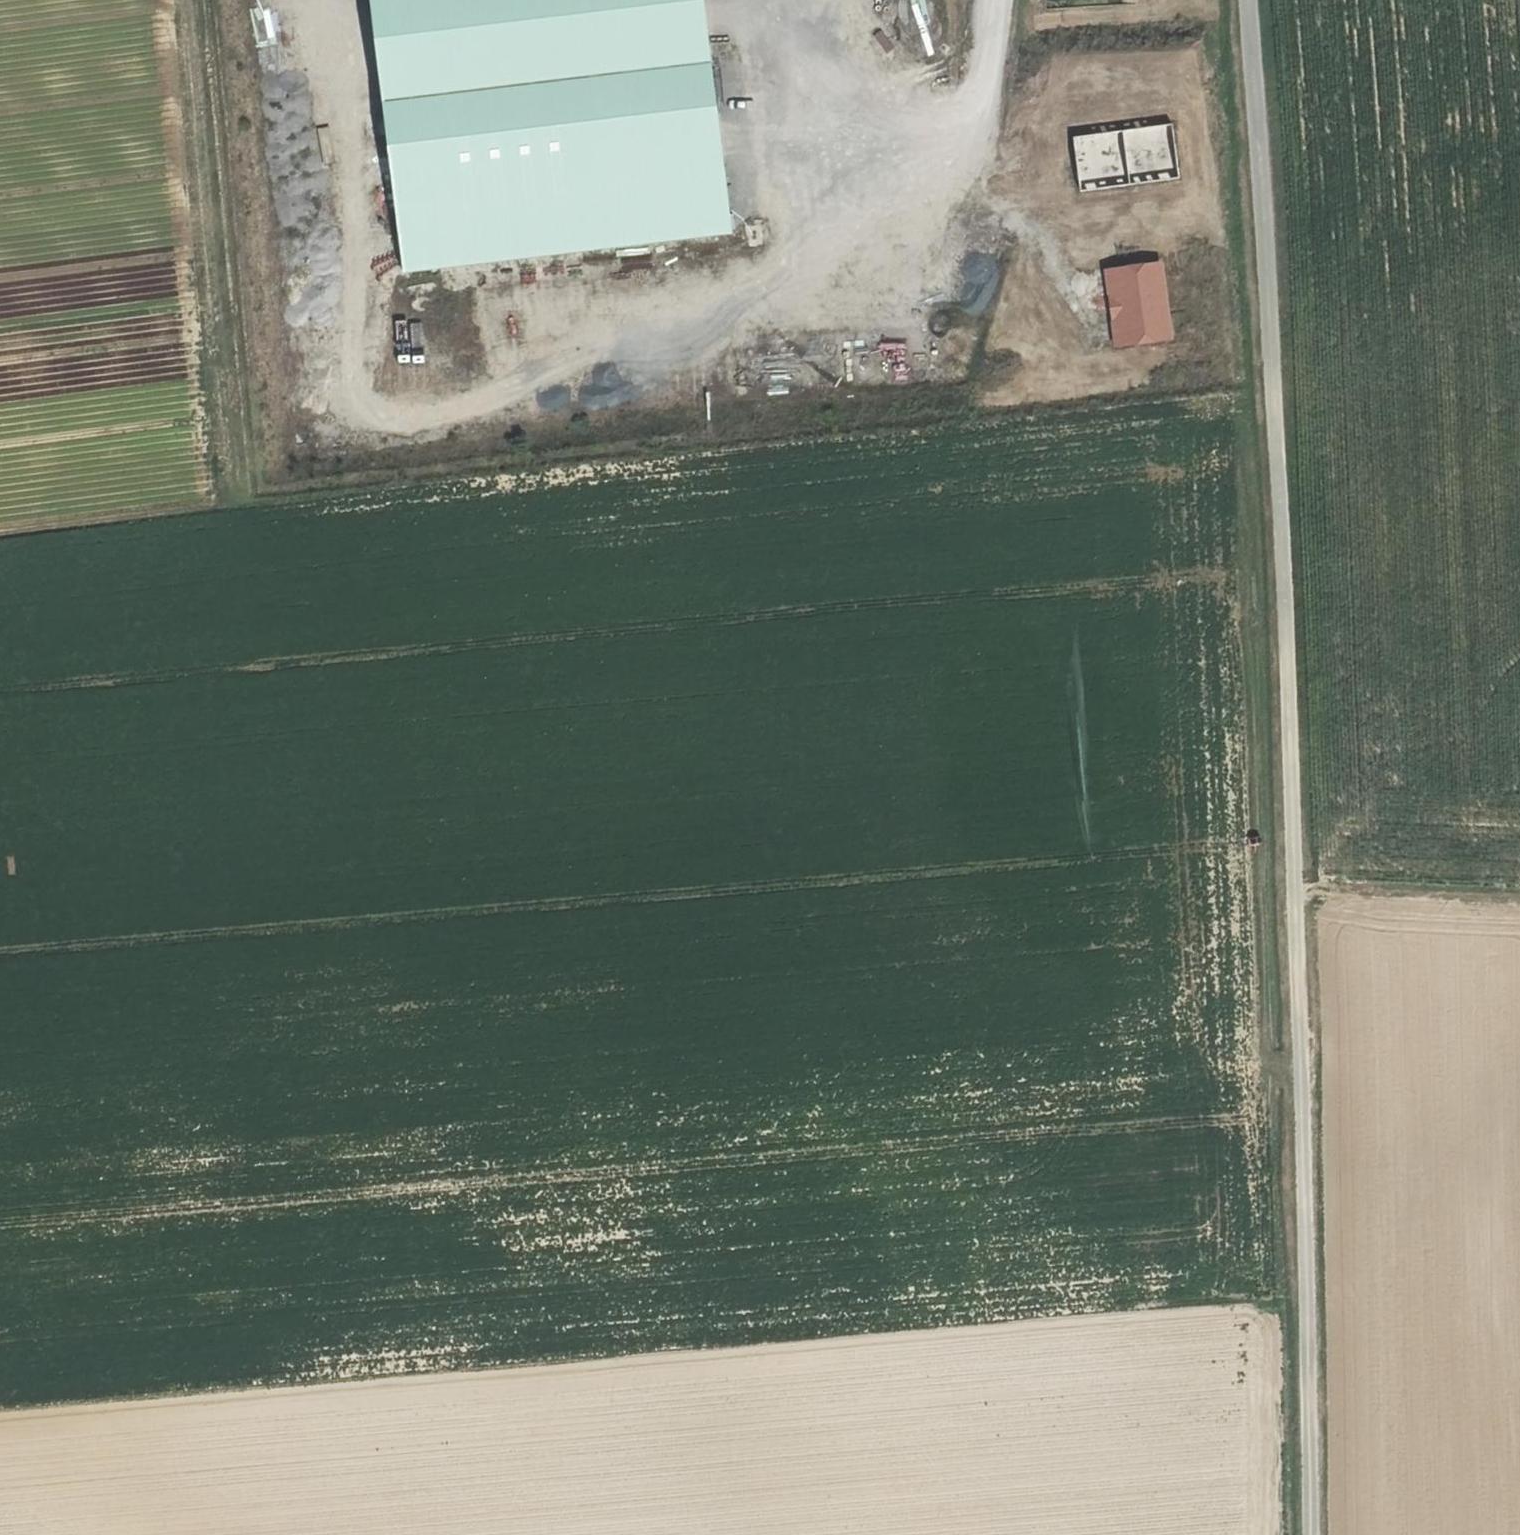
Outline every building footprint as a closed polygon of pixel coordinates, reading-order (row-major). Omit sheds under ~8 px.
[(394,272),(725,235),(699,0),(363,0),(394,272)] [(1069,135),(1076,192),(1176,180),(1170,123),(1069,135)] [(448,292),(474,287),(470,264),(443,269),(448,292)] [(1123,341),(1163,338),(1158,265),(1117,268),(1123,341)]
